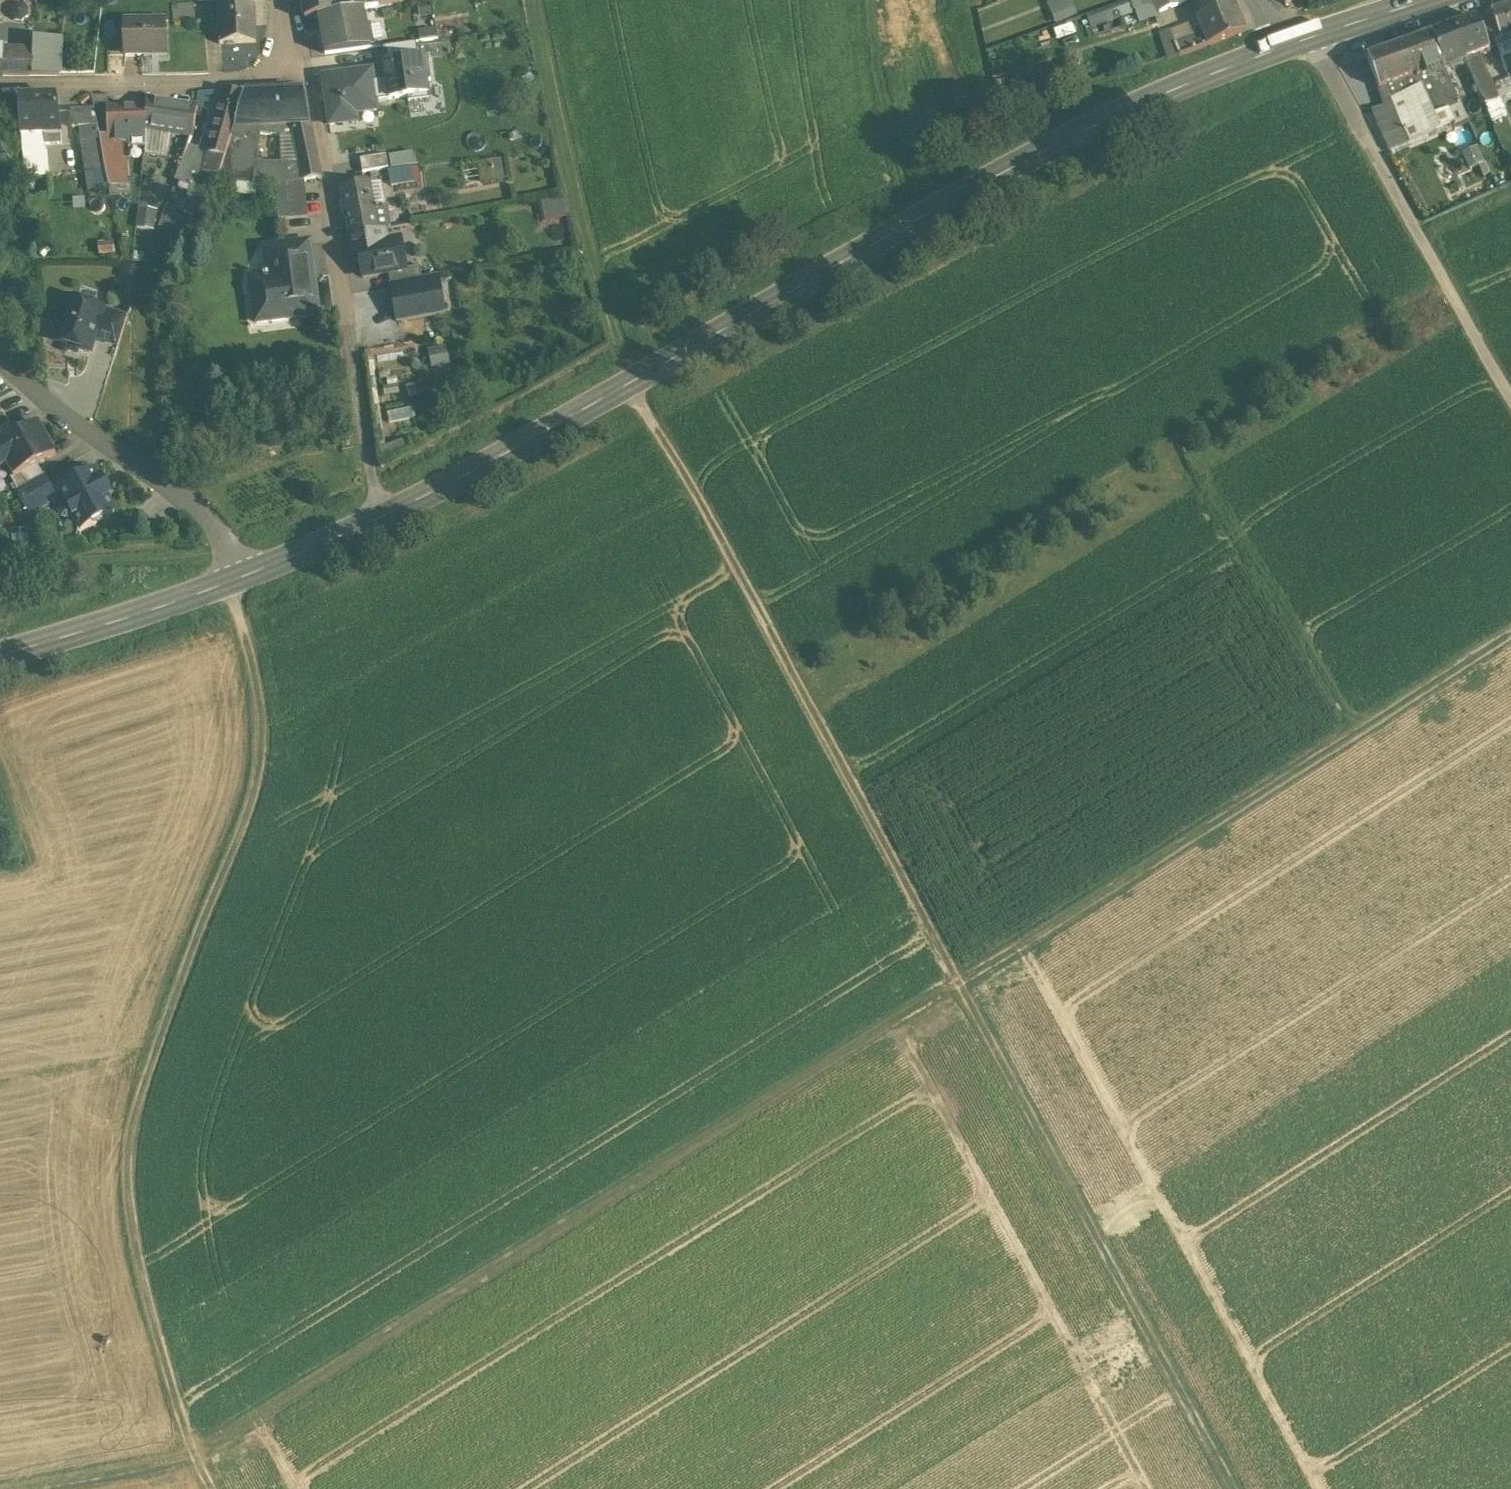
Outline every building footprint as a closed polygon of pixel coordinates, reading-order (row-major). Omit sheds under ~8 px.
[(304,20),(318,17),(338,13),(335,2),(335,0),(301,0),(304,20)] [(335,2),(338,13),(354,10),(363,9),(368,9),(366,0),(344,0),(335,2)] [(1047,8),(1054,25),(1077,16),(1071,0),(1065,0),(1047,8)] [(1151,0),(1133,0),(1132,0),(1135,10),(1143,7),(1154,6),(1151,0)] [(1154,6),(1156,14),(1189,0),(1151,0),(1154,6)] [(1234,0),(1195,18),(1207,46),(1244,32),(1247,30),(1234,0)] [(1103,32),(1137,17),(1130,2),(1097,17),(1103,32)] [(195,21),(194,4),(172,6),(173,22),(195,21)] [(62,5),(34,6),(34,23),(34,37),(61,40),(62,5)] [(1485,14),(1493,36),(1510,29),(1510,5),(1485,14)] [(0,7),(0,20),(34,23),(34,6),(0,7)] [(253,6),(215,8),(217,45),(256,43),(253,6)] [(338,13),(318,17),(325,55),(361,50),(371,49),(363,9),(354,10),(338,13)] [(1485,14),(1476,17),(1488,47),(1496,44),(1493,36),(1485,14)] [(1476,17),(1453,26),(1466,59),(1481,53),(1489,50),(1488,47),(1476,17)] [(1207,46),(1195,18),(1163,32),(1174,57),(1179,56),(1207,46)] [(165,56),(165,24),(125,25),(125,57),(165,56)] [(1453,26),(1432,33),(1446,67),(1466,59),(1453,26)] [(418,31),(420,42),(438,40),(436,28),(418,31)] [(1432,33),(1415,40),(1428,73),(1446,67),(1432,33)] [(34,60),(33,78),(61,78),(61,40),(34,37),(34,60)] [(1415,40),(1404,45),(1417,74),(1418,77),(1428,73),(1415,40)] [(384,64),(418,60),(416,44),(382,48),(384,64)] [(1404,45),(1368,57),(1379,88),(1417,74),(1404,45)] [(1492,79),(1481,53),(1466,59),(1485,106),(1501,99),(1492,79)] [(33,78),(34,60),(0,57),(0,77),(33,78)] [(428,58),(424,59),(418,60),(384,64),(387,85),(390,101),(408,98),(409,103),(429,100),(427,82),(431,81),(428,58)] [(1014,75),(1022,100),(1046,94),(1037,67),(1014,75)] [(1390,156),(1469,122),(1446,67),(1428,73),(1418,77),(1417,74),(1379,88),(1385,105),(1371,110),(1390,156)] [(372,72),(324,78),(331,126),(355,123),(354,115),(377,111),(376,103),(390,101),(387,85),(374,87),(372,72)] [(1492,79),(1501,99),(1510,95),(1510,81),(1509,77),(1499,82),(1498,77),(1492,79)] [(300,177),(303,185),(305,185),(321,180),(305,93),(244,95),(224,161),(217,184),(267,191),(279,193),(284,180),(300,177)] [(206,155),(205,156),(224,161),(244,95),(220,96),(206,155)] [(92,99),(94,112),(98,130),(100,140),(107,139),(107,108),(107,98),(92,99)] [(56,99),(20,100),(21,138),(34,137),(34,138),(45,138),(46,148),(62,147),(61,137),(56,99)] [(165,102),(146,100),(146,130),(161,132),(165,102)] [(198,107),(165,102),(161,132),(194,137),(198,107)] [(145,108),(107,108),(107,139),(108,147),(143,148),(145,114),(145,108)] [(94,112),(72,114),(73,132),(86,131),(98,130),(94,112)] [(98,130),(86,131),(88,145),(100,143),(100,140),(98,130)] [(88,145),(82,146),(84,163),(104,161),(102,151),(101,143),(100,143),(88,145)] [(1469,169),(1487,161),(1479,145),(1462,153),(1469,169)] [(205,156),(206,155),(189,149),(180,169),(176,182),(183,187),(194,191),(205,156)] [(120,150),(102,151),(104,161),(104,164),(121,163),(120,150)] [(415,153),(391,155),(392,167),(416,165),(415,153)] [(48,156),(24,158),(25,182),(49,180),(48,156)] [(388,172),(389,172),(387,157),(361,160),(363,175),(388,172)] [(104,161),(84,163),(86,175),(106,173),(104,164),(104,161)] [(121,163),(104,164),(110,190),(118,190),(126,190),(125,163),(121,163)] [(389,172),(388,172),(390,187),(413,184),(411,168),(389,172)] [(279,193),(267,191),(268,209),(276,208),(277,221),(307,219),(305,185),(303,185),(300,177),(284,180),(279,193)] [(368,186),(343,191),(351,238),(383,232),(389,230),(386,210),(373,212),(368,186)] [(194,191),(183,187),(168,224),(185,231),(209,196),(194,191)] [(126,190),(118,190),(119,199),(127,198),(126,190)] [(540,200),(541,220),(569,219),(568,198),(540,200)] [(141,209),(137,230),(155,234),(160,213),(141,209)] [(383,232),(351,238),(357,268),(361,267),(363,280),(388,275),(406,272),(405,270),(400,240),(385,243),(383,232)] [(304,245),(263,251),(265,268),(307,263),(304,245)] [(307,263),(265,268),(267,279),(249,281),(251,300),(259,299),(263,326),(319,318),(316,297),(311,298),(307,263)] [(406,272),(388,275),(391,288),(422,282),(422,281),(419,268),(405,270),(406,272)] [(422,283),(391,289),(397,324),(444,315),(437,279),(422,281),(422,282),(422,283)] [(103,313),(67,301),(57,334),(59,335),(56,345),(90,356),(94,341),(103,313)] [(127,320),(103,313),(94,341),(118,349),(127,320)] [(10,427),(3,416),(0,417),(0,432),(10,427)] [(7,468),(13,479),(13,480),(38,467),(55,457),(38,425),(11,441),(0,447),(0,472),(7,468)] [(0,433),(0,447),(11,441),(5,430),(0,433)] [(38,467),(13,480),(13,479),(11,480),(17,492),(21,490),(43,477),(38,467)] [(96,471),(81,479),(76,477),(71,480),(70,485),(59,491),(67,506),(61,509),(60,512),(63,518),(67,519),(73,516),(81,530),(114,512),(106,497),(109,495),(96,471)] [(56,500),(43,477),(21,490),(33,513),(56,500)]
